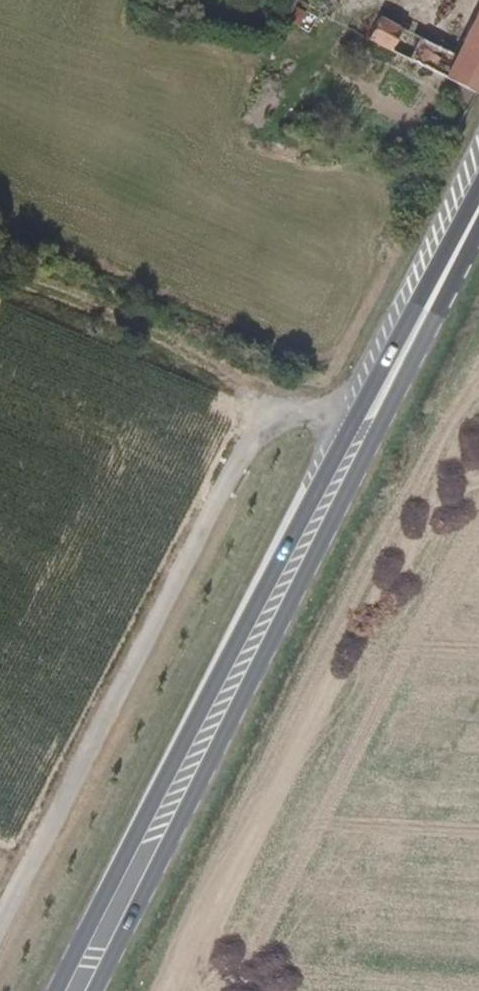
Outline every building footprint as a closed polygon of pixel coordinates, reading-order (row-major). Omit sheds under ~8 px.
[(292,14),(298,0),(287,0),(281,12),(292,14)] [(478,86),(478,27),(467,50),(397,15),(392,39),(478,86)]
